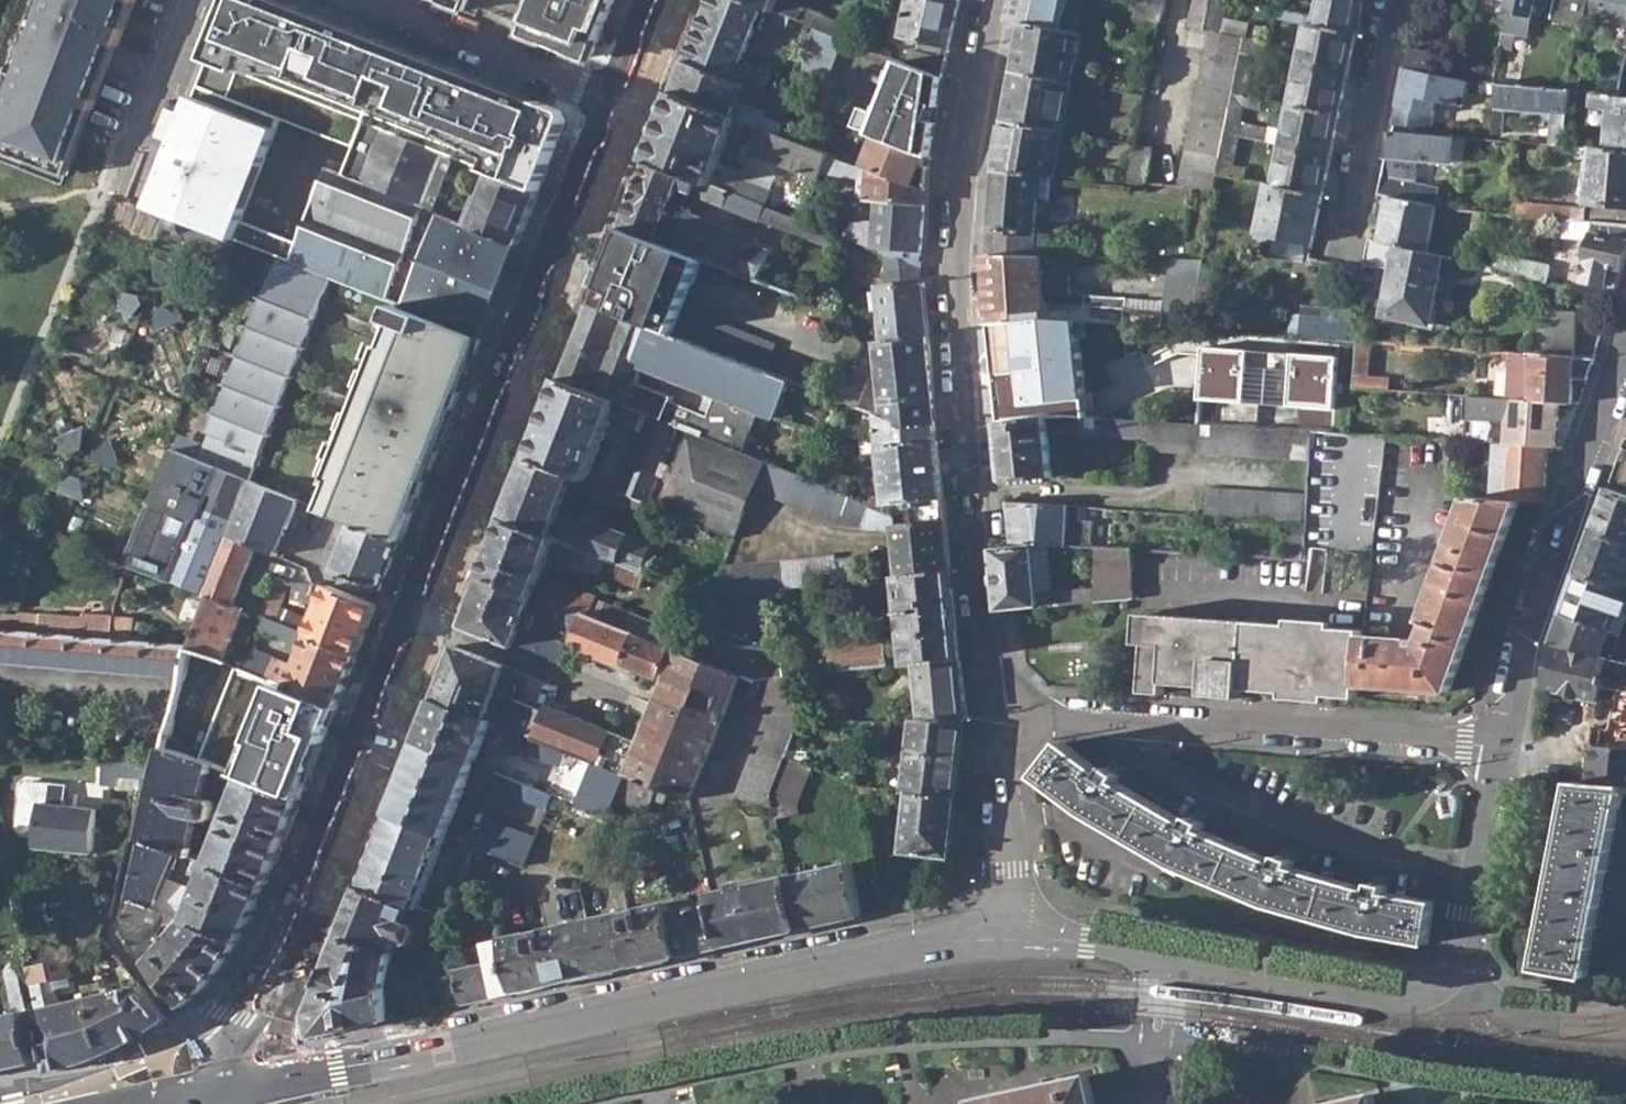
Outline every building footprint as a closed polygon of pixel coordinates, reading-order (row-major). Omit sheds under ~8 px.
[(0,92),(0,149),(68,175),(135,0),(36,0),(0,92)] [(365,122),(394,46),(277,0),(232,0),(209,60),(257,79),(293,93),(365,122)] [(467,0),(433,0),(463,12),(467,0)] [(524,35),(583,58),(595,50),(615,0),(537,0),(524,35)] [(765,6),(750,0),(710,0),(686,61),(746,85),(766,93),(773,75),(742,62),(765,6)] [(799,20),(803,9),(782,0),(750,0),(765,6),(777,11),(793,17),(799,20)] [(839,23),(835,34),(846,39),(861,0),(847,0),(839,23)] [(942,76),(958,0),(906,0),(899,34),(913,38),(905,62),(942,76)] [(1075,31),(1080,11),(1068,9),(1070,0),(1015,0),(1011,16),(1022,20),(1022,18),(1075,31)] [(1162,21),(1167,1),(1163,0),(1140,0),(1139,4),(1137,16),(1162,21)] [(1222,17),(1225,2),(1214,0),(1195,0),(1193,11),(1222,17)] [(1317,17),(1316,26),(1356,34),(1363,0),(1320,0),(1317,17)] [(1526,38),(1535,0),(1508,0),(1506,10),(1504,17),(1501,33),(1526,38)] [(1583,26),(1588,6),(1590,0),(1555,0),(1550,19),(1583,26)] [(1588,6),(1593,17),(1625,23),(1625,0),(1590,0),(1588,6)] [(818,27),(835,34),(839,23),(803,9),(799,20),(812,25),(818,27)] [(1317,17),(1277,9),(1275,17),(1307,24),(1316,26),(1317,17)] [(1498,16),(1504,17),(1506,10),(1499,9),(1498,16)] [(793,17),(777,11),(773,19),(790,25),(793,17)] [(1222,17),(1193,11),(1190,26),(1212,30),(1219,32),(1222,17)] [(799,20),(793,17),(790,25),(809,33),(812,25),(799,20)] [(1012,69),(1073,81),(1082,33),(1075,31),(1022,18),(1022,20),(1012,69)] [(1299,63),(1348,74),(1356,34),(1316,26),(1307,24),(1299,63)] [(1180,186),(1213,189),(1214,182),(1215,173),(1225,133),(1234,92),(1243,51),(1246,38),(1219,32),(1212,30),(1180,186)] [(787,101),(815,112),(844,43),(815,31),(787,101)] [(1254,54),(1263,56),(1265,42),(1246,38),(1243,51),(1254,54)] [(394,46),(365,122),(495,172),(540,190),(567,121),(563,112),(394,46)] [(1404,68),(1439,74),(1444,57),(1408,50),(1404,68)] [(1234,92),(1246,95),(1254,54),(1243,51),(1234,92)] [(873,107),(932,131),(942,76),(905,62),(881,53),(873,107)] [(189,112),(236,131),(257,79),(209,60),(189,112)] [(747,121),(762,127),(767,114),(758,111),(761,106),(741,98),(746,85),(686,61),(674,92),(739,117),(747,121)] [(1291,104),(1340,115),(1348,74),(1299,63),(1291,104)] [(1392,125),(1433,129),(1439,101),(1464,106),(1469,80),(1439,74),(1404,68),(1392,125)] [(1003,119),(1064,131),(1073,81),(1012,69),(1003,119)] [(293,93),(257,79),(236,131),(272,145),(284,114),(293,93)] [(1498,81),(1495,106),(1506,108),(1554,112),(1551,145),(1565,146),(1570,89),(1498,81)] [(648,157),(714,184),(739,117),(674,92),(648,157)] [(1225,133),(1237,136),(1243,105),(1255,107),(1256,97),(1246,95),(1234,92),(1225,133)] [(293,93),(284,114),(357,142),(365,122),(293,93)] [(1612,98),(1606,149),(1625,151),(1625,100),(1612,98)] [(1282,146),(1331,156),(1340,115),(1291,104),(1282,146)] [(1504,132),(1506,108),(1495,106),(1493,134),(1504,132)] [(152,208),(190,223),(234,241),(243,217),(259,177),(272,145),(236,131),(189,112),(170,161),(152,208)] [(1040,173),(1055,174),(1064,131),(1003,119),(996,158),(994,169),(1040,173)] [(762,127),(747,121),(738,145),(753,151),(762,127)] [(357,142),(345,174),(422,206),(439,212),(474,226),(495,172),(365,122),(357,142)] [(832,154),(762,127),(753,151),(822,178),(826,168),(832,154)] [(1413,184),(1417,162),(1421,162),(1451,163),(1453,137),(1391,132),(1378,196),(1388,198),(1433,207),(1436,188),(1413,184)] [(1215,173),(1244,180),(1245,170),(1234,167),(1240,137),(1237,136),(1225,133),(1215,173)] [(880,173),(925,190),(926,166),(921,163),(924,155),(875,136),(863,166),(880,173)] [(1128,181),(1146,183),(1152,150),(1135,146),(1128,181)] [(1282,146),(1274,186),(1323,197),(1331,156),(1282,146)] [(1606,149),(1571,146),(1570,160),(1589,163),(1585,206),(1574,204),(1574,219),(1625,222),(1625,151),(1606,149)] [(832,154),(826,168),(840,173),(871,176),(869,198),(874,198),(924,200),(925,190),(880,173),(863,166),(832,154)] [(621,225),(759,280),(769,251),(754,244),(755,239),(685,211),(693,190),(725,201),(729,190),(714,184),(648,157),(621,225)] [(329,278),(385,300),(398,268),(414,274),(419,261),(403,254),(422,206),(345,174),(327,167),(299,239),(290,263),(329,278)] [(986,254),(1034,255),(1040,173),(994,169),(986,254)] [(540,190),(495,172),(474,226),(519,244),(540,190)] [(1214,182),(1247,189),(1249,181),(1244,180),(1215,173),(1214,182)] [(736,192),(757,201),(762,188),(739,179),(734,192),(736,192)] [(1257,231),(1313,244),(1323,197),(1274,186),(1266,184),(1257,231)] [(732,204),(831,243),(835,232),(757,201),(736,192),(732,204)] [(885,252),(920,266),(924,200),(874,198),(873,248),(885,252)] [(1433,207),(1388,198),(1380,241),(1397,245),(1427,251),(1437,208),(1433,207)] [(1574,204),(1515,200),(1514,215),(1574,219),(1574,204)] [(481,338),(519,244),(474,226),(439,212),(419,261),(414,274),(401,307),(481,338)] [(299,239),(243,217),(234,241),(279,258),(290,263),(299,239)] [(1574,219),(1574,234),(1582,235),(1579,282),(1615,290),(1625,257),(1625,222),(1574,219)] [(704,258),(621,225),(591,302),(673,334),(704,258)] [(1382,314),(1427,323),(1441,273),(1450,276),(1454,256),(1427,251),(1397,245),(1382,314)] [(877,288),(883,342),(927,337),(920,266),(885,252),(888,286),(877,288)] [(986,254),(989,321),(1025,318),(1047,316),(1192,326),(1202,261),(1171,259),(1165,299),(1127,297),(1126,308),(1052,303),(1045,299),(1044,293),(1070,292),(1069,273),(1043,275),(1043,256),(1034,255),(986,254)] [(1552,268),(1519,256),(1513,274),(1546,285),(1552,268)] [(329,278),(290,263),(279,258),(263,298),(312,318),(318,304),(323,306),(326,297),(322,295),(329,278)] [(312,318),(263,298),(251,329),(300,348),(305,350),(309,341),(304,339),(312,318)] [(673,334),(591,302),(561,378),(679,425),(690,429),(744,450),(754,426),(761,408),(780,413),(792,382),(673,334)] [(385,345),(331,479),(336,480),(324,510),(356,523),(401,541),(481,338),(401,307),(395,304),(388,321),(398,324),(389,347),(385,345)] [(1294,334),(1350,338),(1351,310),(1321,309),(1320,315),(1306,314),(1304,322),(1295,321),(1294,334)] [(1539,352),(1577,355),(1579,313),(1542,310),(1539,352)] [(989,321),(1000,421),(1047,418),(1055,417),(1053,399),(1044,401),(1040,358),(1031,359),(1025,318),(989,321)] [(239,358),(289,377),(294,379),(297,370),(293,369),(300,348),(251,329),(239,358)] [(884,418),(906,427),(936,424),(927,337),(883,342),(878,343),(884,418)] [(1354,385),(1367,386),(1372,340),(1359,339),(1354,385)] [(1561,400),(1572,401),(1574,376),(1589,377),(1596,357),(1577,355),(1539,352),(1533,352),(1529,397),(1561,400)] [(289,377),(239,358),(228,387),(277,406),(282,408),(286,398),(281,396),(289,377)] [(840,401),(856,407),(871,372),(854,365),(850,376),(847,383),(840,401)] [(619,490),(649,502),(679,425),(561,378),(530,456),(575,473),(586,478),(610,419),(642,430),(619,490)] [(277,406),(228,387),(218,411),(216,415),(267,435),(271,436),(274,428),(269,426),(277,406)] [(816,425),(828,430),(831,421),(840,401),(828,396),(816,425)] [(1525,397),(1520,447),(1545,449),(1556,450),(1561,400),(1529,397),(1525,397)] [(267,435),(216,415),(199,459),(218,467),(249,480),(254,465),(259,467),(262,457),(257,455),(267,435)] [(876,415),(879,445),(937,439),(936,424),(906,427),(884,418),(876,415)] [(1077,434),(1148,439),(1150,421),(1079,416),(1077,434)] [(1000,421),(1006,482),(1053,475),(1047,418),(1000,421)] [(828,430),(850,437),(853,427),(831,421),(828,430)] [(1309,432),(1150,421),(1148,439),(1147,450),(1307,463),(1309,432)] [(1503,446),(1516,447),(1517,429),(1504,428),(1503,446)] [(666,509),(735,535),(753,487),(764,459),(744,450),(690,429),(659,506),(666,509)] [(1301,550),(1371,559),(1385,437),(1309,432),(1307,463),(1305,495),(1303,527),(1301,550)] [(879,445),(885,505),(912,502),(943,500),(937,439),(879,445)] [(1494,445),(1492,499),(1517,502),(1542,503),(1545,449),(1520,447),(1516,447),(1503,446),(1494,445)] [(128,564),(173,579),(218,467),(199,459),(173,449),(128,564)] [(636,571),(642,574),(653,545),(588,519),(585,527),(558,516),(575,473),(530,456),(505,519),(619,564),(636,571)] [(892,530),(898,577),(950,572),(945,521),(914,523),(892,525),(892,517),(764,459),(753,487),(841,525),(892,530)] [(249,480),(218,467),(173,579),(205,591),(226,536),(249,480)] [(297,499),(249,480),(226,536),(254,548),(275,556),(297,499)] [(660,519),(666,509),(659,506),(649,502),(619,490),(602,484),(598,494),(660,519)] [(1305,495),(1207,488),(1205,518),(1303,527),(1305,495)] [(1625,543),(1625,497),(1605,490),(1590,531),(1625,543)] [(1361,637),(1357,686),(1448,692),(1517,502),(1492,499),(1469,497),(1423,623),(1428,624),(1420,648),(1413,648),(1412,640),(1361,637)] [(943,500),(912,502),(914,523),(945,521),(943,500)] [(1091,522),(1078,522),(1066,522),(1068,506),(1007,500),(1011,540),(1089,547),(1091,522)] [(1081,507),(1068,506),(1066,522),(1078,522),(1081,507)] [(483,574),(535,595),(542,576),(549,558),(600,579),(603,573),(613,577),(619,564),(505,519),(483,574)] [(401,541),(356,523),(351,534),(335,571),(382,590),(401,541)] [(1622,589),(1625,579),(1625,543),(1590,531),(1575,573),(1619,588),(1622,589)] [(211,596),(232,604),(254,548),(226,536),(205,591),(212,593),(211,596)] [(990,549),(996,610),(1132,601),(1133,550),(1097,547),(1096,589),(1037,597),(1033,545),(990,549)] [(723,565),(712,595),(863,581),(859,557),(835,560),(834,554),(723,565)] [(636,571),(619,564),(613,577),(631,585),(636,571)] [(898,577),(907,665),(914,664),(959,660),(950,572),(898,577)] [(273,621),(297,630),(302,619),(277,610),(287,587),(293,588),(290,597),(309,601),(313,585),(295,581),(288,577),(286,581),(267,573),(252,612),(265,617),(273,621)] [(1590,623),(1605,629),(1619,588),(1575,573),(1560,612),(1590,623)] [(515,646),(535,595),(483,574),(463,627),(515,646)] [(584,614),(590,616),(596,602),(597,597),(542,576),(535,595),(567,607),(584,614)] [(328,587),(308,634),(357,654),(376,605),(328,587)] [(191,645),(222,658),(242,608),(232,604),(211,596),(192,641),(191,645)] [(590,616),(662,645),(667,630),(596,602),(590,616)] [(584,614),(567,607),(546,659),(564,665),(572,645),(584,614)] [(20,610),(18,627),(112,635),(114,615),(20,610)] [(1569,649),(1611,660),(1620,634),(1605,629),(1590,623),(1560,612),(1549,642),(1569,649)] [(663,676),(673,649),(662,645),(590,616),(584,614),(572,645),(624,665),(626,660),(663,676)] [(1239,691),(1356,701),(1357,686),(1361,637),(1362,631),(1147,614),(1140,693),(1161,695),(1162,684),(1203,687),(1202,696),(1239,699),(1239,691)] [(288,685),(337,705),(357,654),(308,634),(297,630),(273,621),(265,617),(260,629),(289,641),(286,647),(300,653),(288,685)] [(739,675),(755,682),(757,678),(761,678),(783,676),(780,642),(763,644),(702,621),(695,639),(689,655),(739,675)] [(181,674),(191,645),(192,641),(112,635),(18,627),(0,626),(0,658),(181,674)] [(668,627),(667,630),(662,645),(673,649),(678,652),(689,655),(695,639),(668,627)] [(1593,701),(1596,686),(1625,691),(1625,688),(1625,683),(1621,681),(1624,663),(1611,660),(1569,649),(1549,642),(1540,688),(1593,701)] [(831,648),(835,671),(886,667),(882,643),(831,648)] [(337,705),(191,645),(181,674),(164,745),(207,762),(216,766),(300,799),(337,705)] [(434,699),(486,719),(507,667),(455,647),(434,699)] [(244,667),(274,679),(282,660),(251,648),(244,667)] [(678,652),(643,739),(550,703),(546,713),(536,739),(567,751),(593,762),(625,774),(657,787),(669,792),(690,800),(739,675),(689,655),(678,652)] [(914,664),(920,721),(965,720),(959,660),(914,664)] [(783,676),(761,678),(765,718),(736,801),(774,809),(771,794),(785,759),(789,750),(799,724),(794,675),(783,676)] [(418,741),(474,765),(491,722),(486,719),(434,699),(418,741)] [(512,730),(536,739),(546,713),(517,701),(506,728),(512,730)] [(907,755),(960,761),(965,720),(920,721),(912,721),(907,755)] [(872,722),(872,736),(891,735),(891,721),(872,722)] [(1587,743),(1624,746),(1622,730),(1610,735),(1607,726),(1589,731),(1587,743)] [(562,763),(567,751),(536,739),(512,730),(507,742),(562,763)] [(445,836),(474,765),(418,741),(390,814),(445,836)] [(1368,933),(1427,942),(1434,902),(1386,894),(1386,887),(1371,884),(1370,890),(1291,868),(1293,861),(1278,855),(1275,863),(1201,831),(1204,825),(1188,816),(1184,823),(1115,781),(1119,775),(1106,766),(1101,772),(1062,743),(1038,774),(1086,812),(1178,866),(1273,906),(1368,933)] [(1625,787),(1625,746),(1624,746),(1587,743),(1581,782),(1622,786),(1625,787)] [(184,851),(189,853),(191,846),(187,845),(193,815),(205,818),(211,815),(214,804),(210,799),(197,795),(207,762),(164,745),(143,835),(172,846),(184,851)] [(785,759),(800,764),(804,751),(789,750),(785,759)] [(103,755),(101,782),(117,783),(117,773),(142,774),(146,758),(144,758),(103,755)] [(909,794),(955,800),(960,761),(907,755),(902,793),(909,794)] [(774,809),(776,819),(797,815),(795,804),(811,768),(800,764),(785,759),(771,794),(774,809)] [(625,774),(593,762),(577,804),(608,816),(614,802),(625,774)] [(300,799),(216,766),(212,775),(216,777),(214,785),(235,792),(208,861),(266,883),(300,799)] [(489,785),(547,810),(552,797),(493,773),(489,785)] [(625,774),(614,802),(647,815),(654,799),(657,787),(625,774)] [(37,847),(94,852),(97,808),(65,805),(66,785),(26,782),(20,787),(18,827),(22,832),(38,834),(37,847)] [(1583,976),(1622,786),(1581,782),(1571,782),(1535,967),(1583,976)] [(669,792),(657,787),(654,799),(664,804),(669,792)] [(861,801),(876,802),(878,790),(859,788),(861,801)] [(903,852),(948,858),(955,800),(909,794),(903,852)] [(361,886),(417,908),(420,899),(442,844),(461,851),(469,845),(465,844),(445,836),(390,814),(361,886)] [(535,839),(487,820),(481,836),(471,830),(465,844),(469,845),(476,848),(523,867),(535,839)] [(189,853),(184,851),(178,868),(201,877),(197,890),(162,876),(172,846),(143,835),(129,898),(154,908),(182,919),(237,941),(246,925),(257,907),(266,883),(208,861),(189,853)] [(476,848),(469,845),(461,851),(464,856),(476,848)] [(448,919),(476,848),(464,856),(459,858),(437,906),(433,914),(448,919)] [(789,879),(800,931),(863,917),(851,866),(789,879)] [(789,879),(712,897),(714,905),(723,947),(800,931),(789,879)] [(343,930),(394,949),(395,944),(400,937),(413,942),(419,927),(428,930),(433,914),(417,908),(361,886),(343,930)] [(671,914),(691,910),(689,896),(668,900),(668,903),(671,914)] [(237,941),(182,919),(160,945),(146,929),(154,908),(129,898),(124,922),(126,938),(183,1006),(212,981),(230,956),(237,941)] [(417,908),(433,914),(437,906),(420,899),(417,908)] [(587,922),(599,974),(680,957),(671,914),(668,903),(587,922)] [(691,910),(671,914),(680,957),(723,947),(714,905),(691,910)] [(428,930),(452,939),(448,919),(433,914),(428,930)] [(511,960),(518,992),(599,974),(587,922),(506,939),(511,960)] [(310,1016),(314,1036),(389,1020),(389,976),(394,949),(343,930),(310,1016)] [(4,974),(11,1008),(18,1006),(19,1014),(28,1012),(15,956),(0,959),(0,975),(4,974)] [(27,968),(50,1073),(82,1065),(148,1035),(167,1018),(140,985),(95,997),(93,990),(86,992),(87,998),(56,1006),(51,982),(70,977),(67,959),(27,968)] [(518,992),(511,960),(459,971),(466,1003),(518,992)] [(28,1012),(19,1014),(0,1018),(0,1072),(39,1063),(28,1012)] [(1100,1103),(1089,1057),(975,1082),(980,1103),(1097,1103),(1100,1103)]
